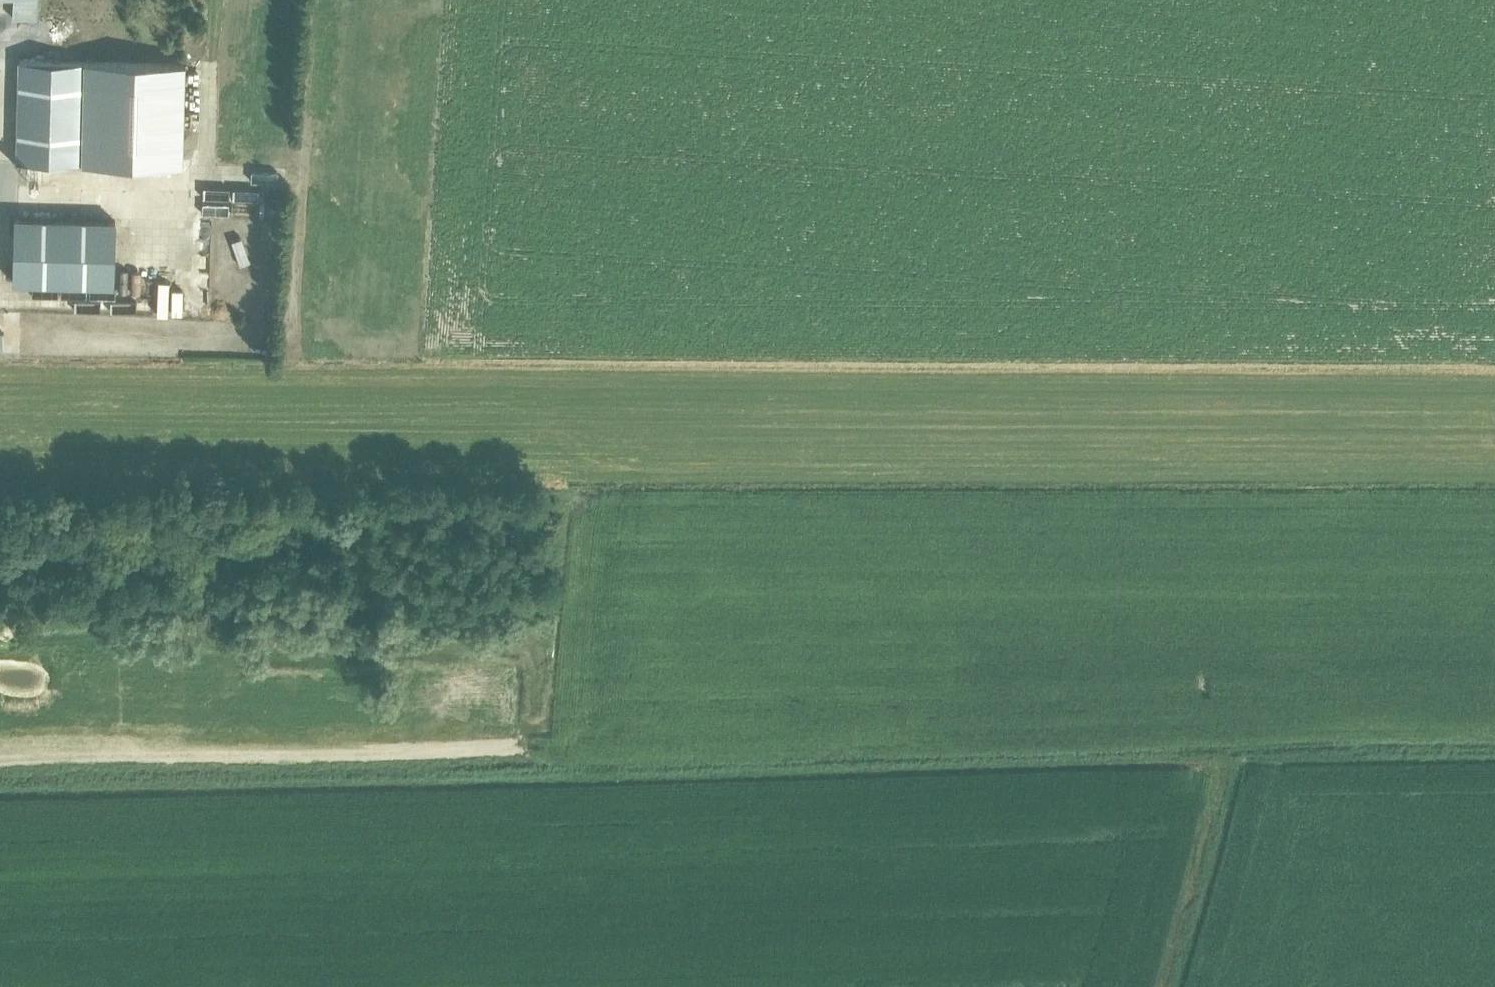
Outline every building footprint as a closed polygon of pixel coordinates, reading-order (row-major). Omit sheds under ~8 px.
[(12,17),(36,18),(37,0),(13,0),(12,17)] [(20,60),(18,160),(182,164),(184,64),(20,60)] [(115,217),(16,216),(15,281),(114,282),(115,217)] [(161,286),(161,317),(172,317),(172,286),(161,286)] [(189,318),(201,318),(201,293),(189,293),(189,318)]
